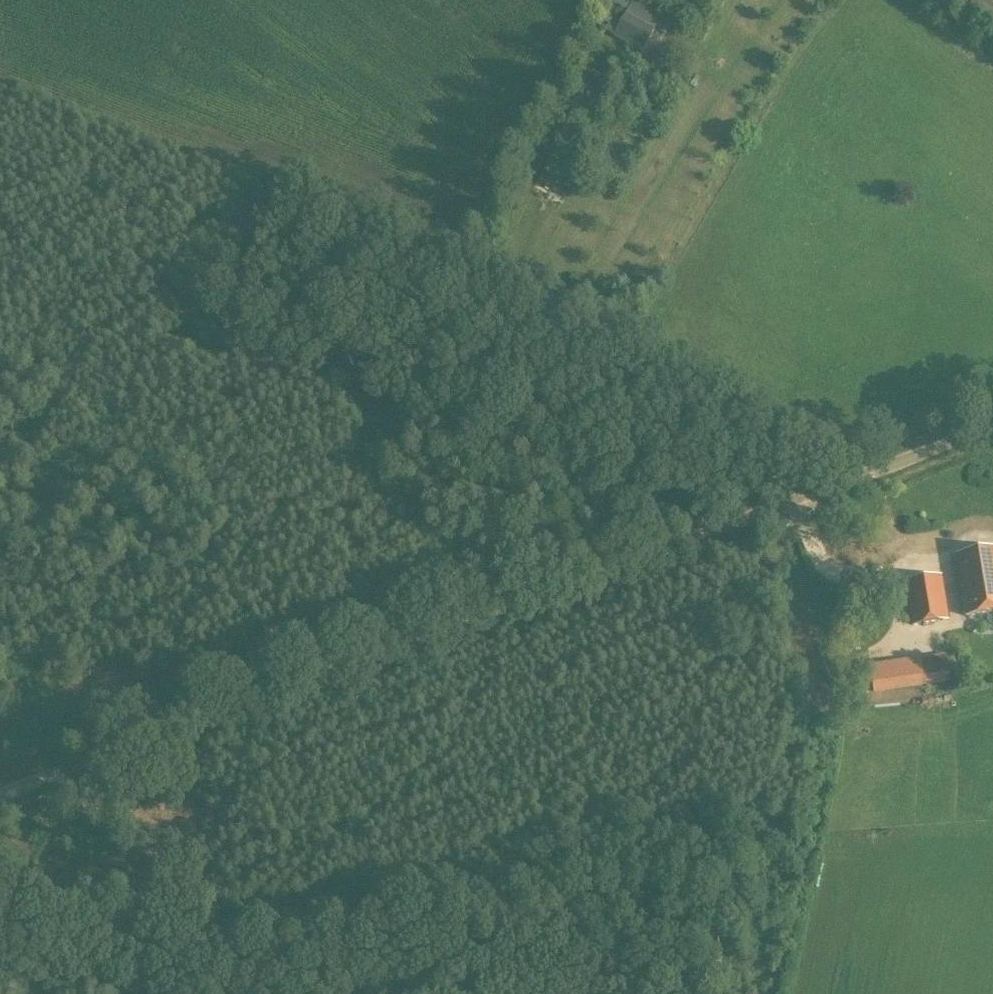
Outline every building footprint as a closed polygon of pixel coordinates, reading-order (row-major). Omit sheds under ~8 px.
[(634,2),(628,12),(618,7),(604,32),(641,53),(661,18),(634,2)] [(992,611),(992,550),(956,556),(966,615),(992,611)] [(910,626),(949,621),(942,576),(904,581),(910,626)] [(922,686),(950,681),(946,655),(918,659),(922,686)]
